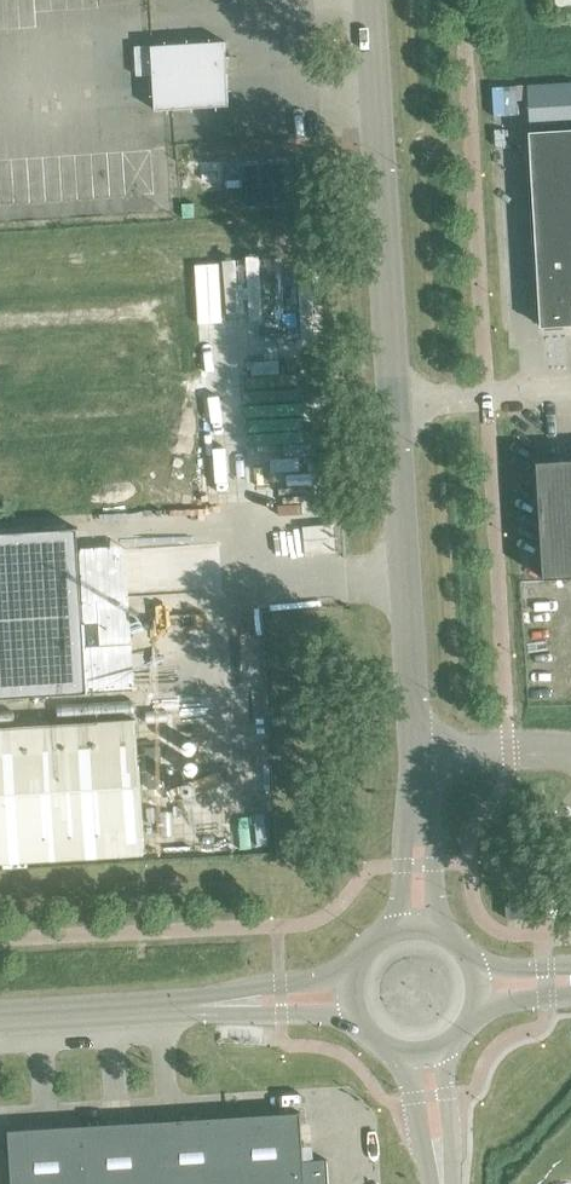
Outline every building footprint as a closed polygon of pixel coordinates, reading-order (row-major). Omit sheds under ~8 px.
[(151,46),(155,110),(229,106),(225,41),(151,46)] [(527,85),(527,91),(529,130),(570,127),(570,82),(534,85),(527,85)] [(541,327),(570,325),(570,130),(530,133),(541,327)] [(244,165),(247,206),(304,202),(302,161),(244,165)] [(544,579),(570,578),(570,460),(560,461),(560,460),(537,462),(543,570),(544,570),(544,579)] [(87,693),(77,528),(0,533),(0,698),(87,693)] [(144,854),(135,719),(0,728),(0,863),(144,854)] [(505,903),(506,919),(535,917),(534,901),(505,903)] [(327,1160),(303,1161),(300,1112),(8,1130),(11,1183),(328,1183),(327,1160)]
